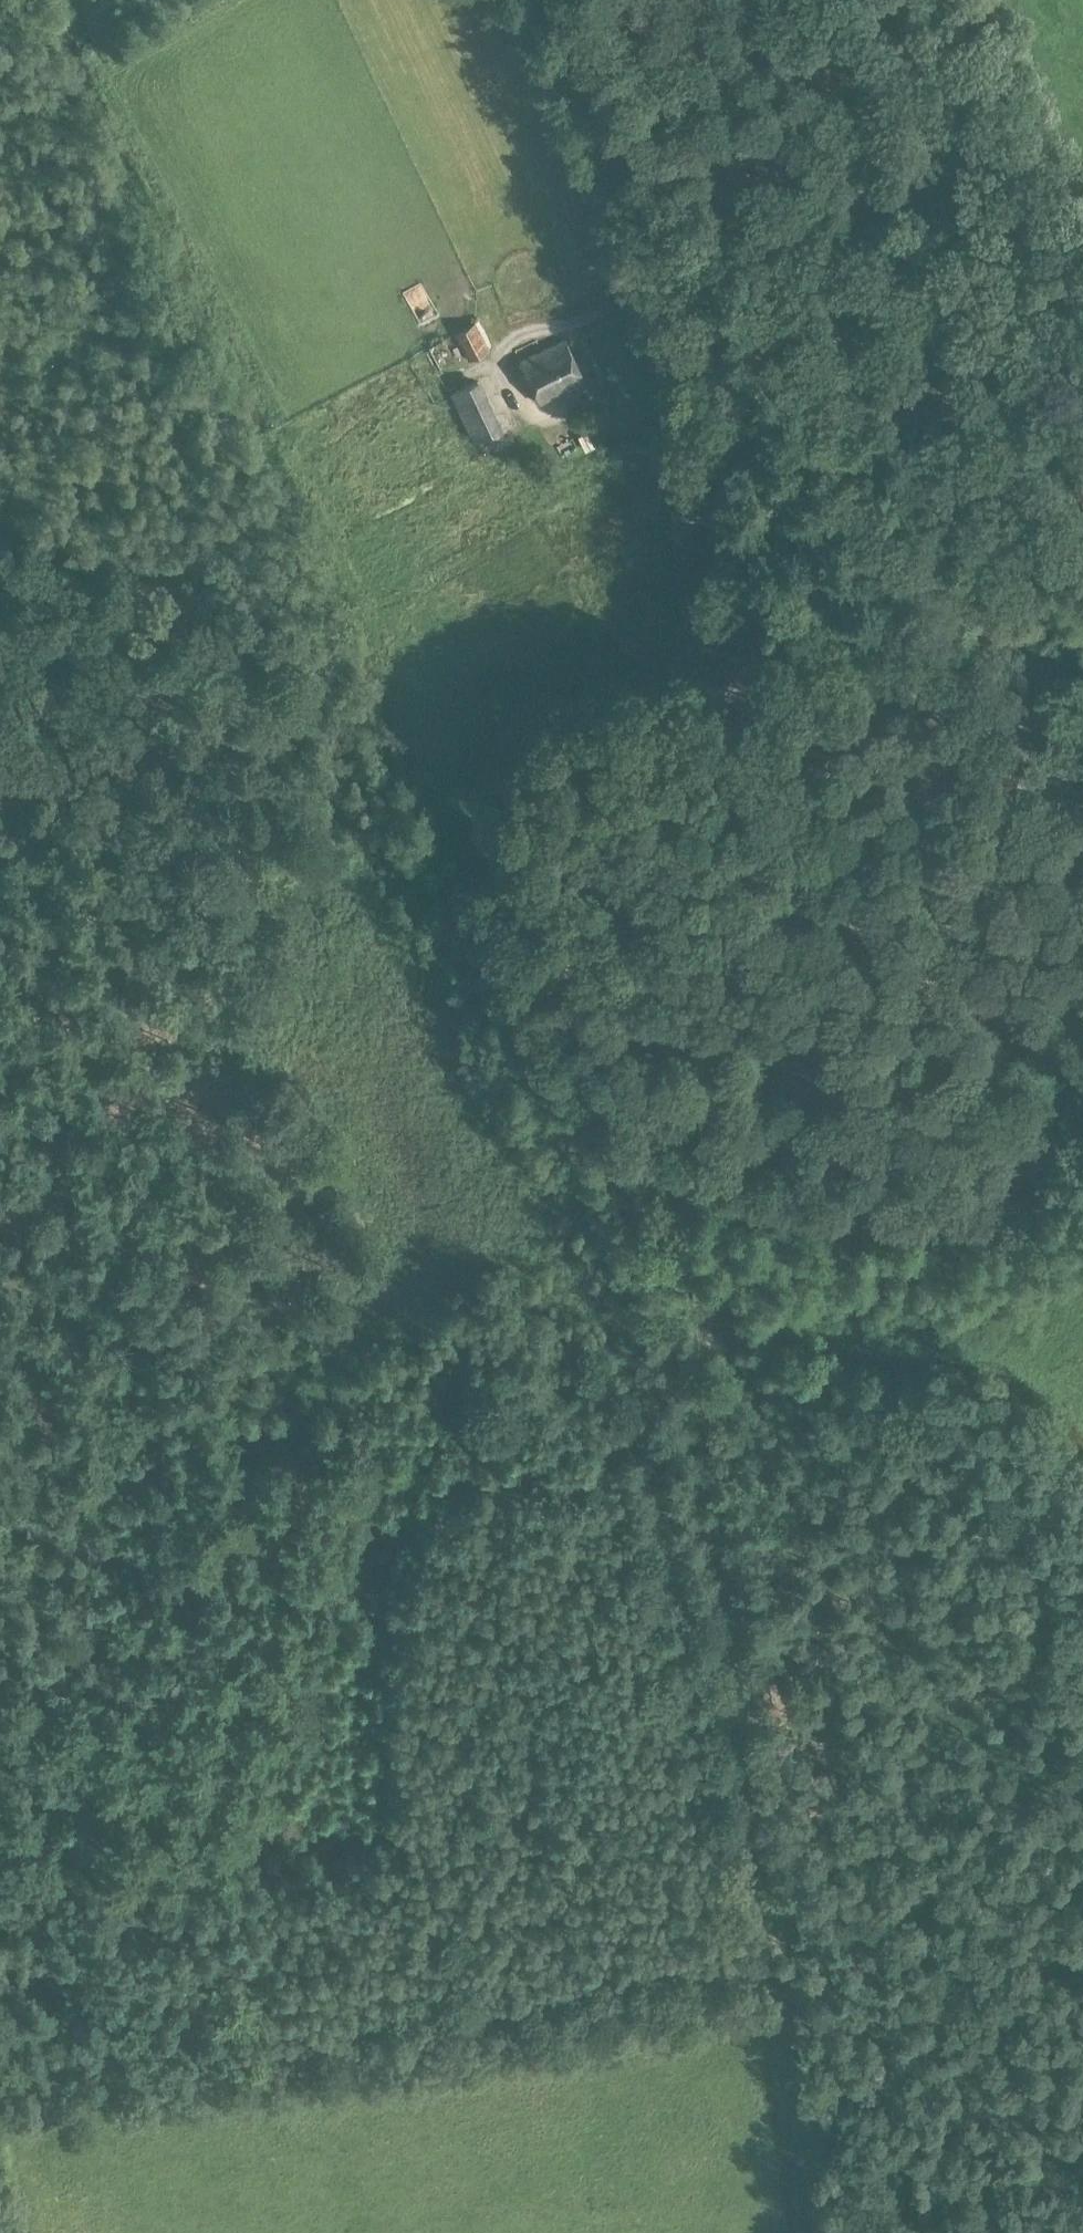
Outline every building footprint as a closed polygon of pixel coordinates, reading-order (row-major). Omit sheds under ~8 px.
[(489,347),(475,320),(454,331),(469,358),(489,347)] [(565,337),(518,361),(539,402),(585,378),(565,337)] [(451,341),(423,351),(433,378),(461,367),(451,341)] [(480,377),(450,391),(472,440),(503,426),(480,377)] [(599,426),(587,432),(594,444),(605,438),(599,426)]
